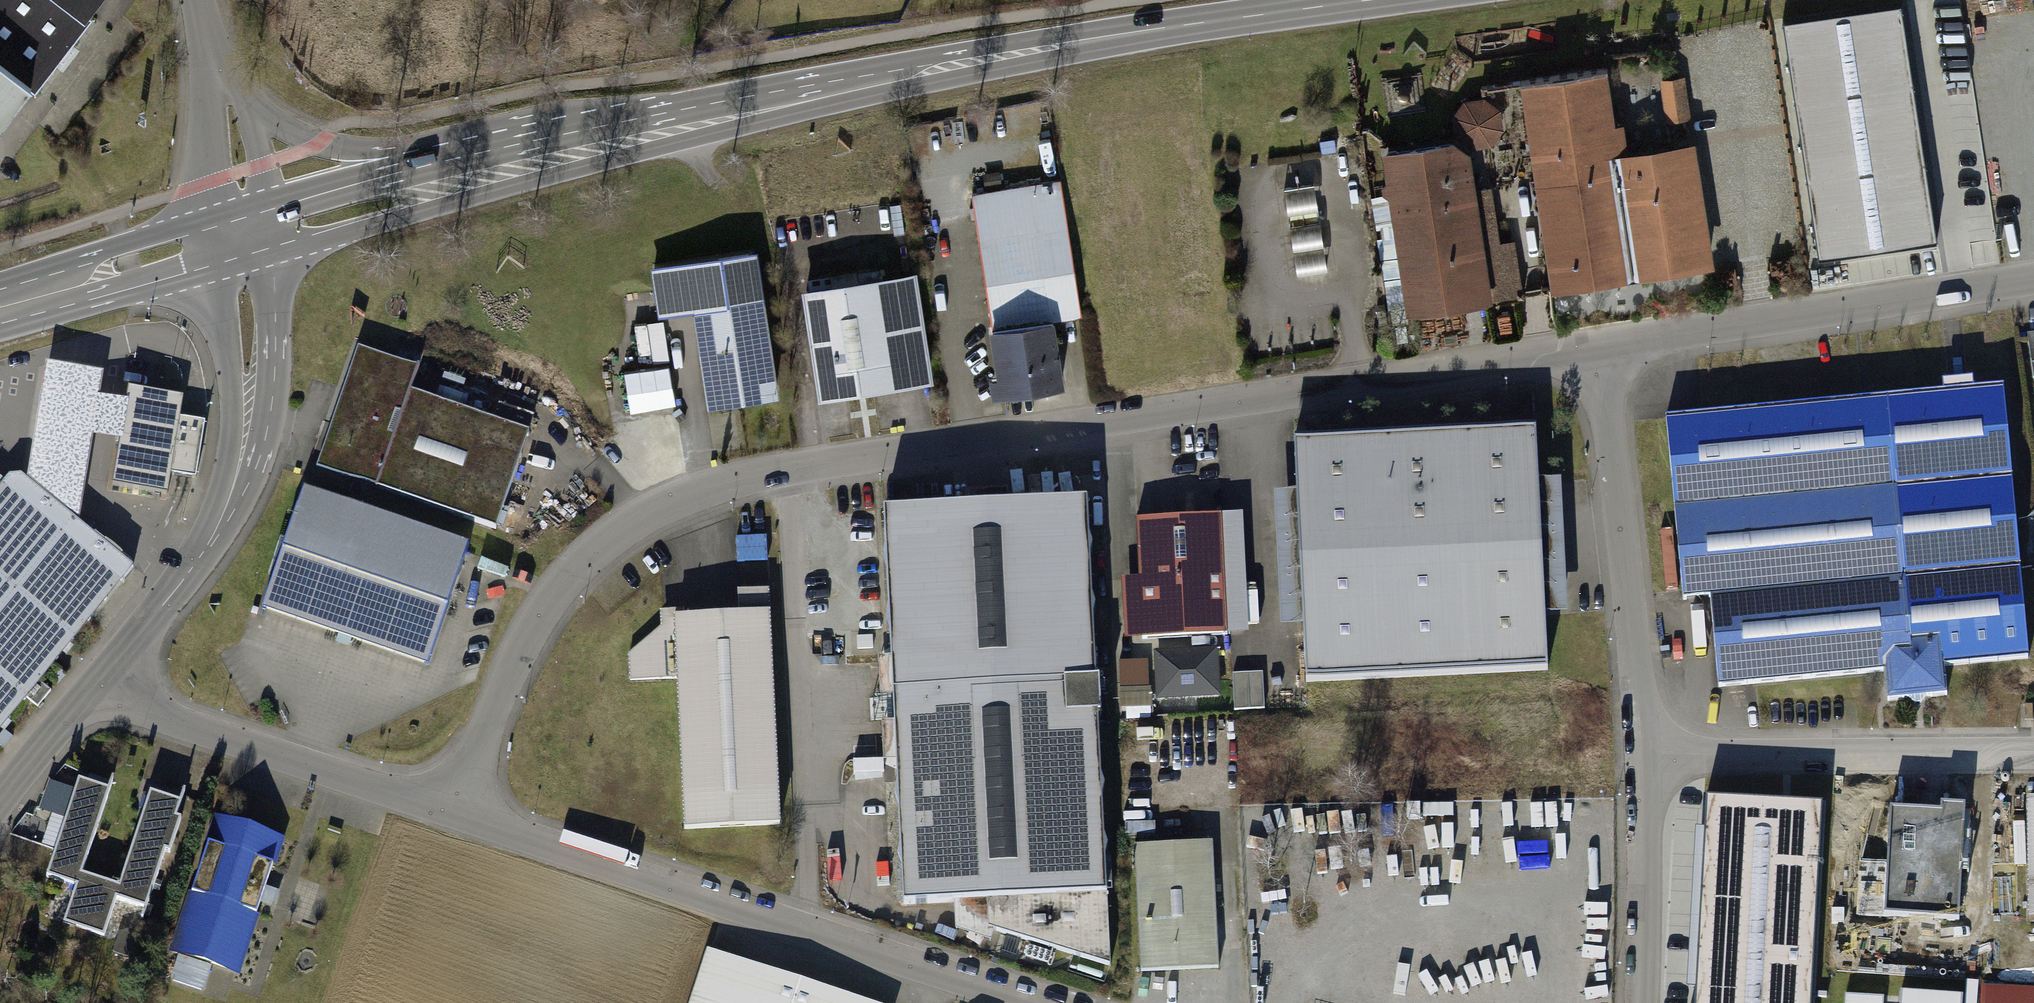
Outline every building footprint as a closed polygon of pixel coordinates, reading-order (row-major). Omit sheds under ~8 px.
[(116,1),(116,0),(0,0),(0,152),(116,1)] [(1937,238),(1900,1),(1782,20),(1819,256),(1937,238)] [(1599,68),(1529,80),(1562,286),(1632,275),(1612,149),(1599,68)] [(1669,122),(1693,118),(1686,74),(1662,78),(1669,122)] [(1450,145),(1389,153),(1410,307),(1487,294),(1464,154),(1473,140),(1488,139),(1497,129),(1495,112),(1485,103),(1466,106),(1457,119),(1460,136),(1450,145)] [(1679,139),(1612,149),(1632,275),(1699,264),(1679,139)] [(1062,179),(975,191),(1003,392),(1062,384),(1053,320),(1081,316),(1062,179)] [(1315,184),(1284,188),(1298,277),(1328,273),(1315,184)] [(914,275),(806,291),(822,394),(929,378),(914,275)] [(762,300),(696,311),(710,404),(777,394),(762,300)] [(664,320),(637,323),(639,341),(650,340),(653,357),(669,355),(664,320)] [(418,369),(359,345),(316,468),(500,529),(528,432),(413,392),(418,369)] [(629,410),(676,405),(671,365),(625,370),(629,410)] [(39,367),(20,494),(77,503),(87,433),(93,399),(96,376),(39,367)] [(2002,390),(1664,421),(1681,607),(1708,605),(1716,689),(1894,673),(1897,700),(1946,695),(1943,664),(2027,656),(2002,390)] [(119,438),(112,483),(164,491),(166,475),(175,419),(177,402),(125,394),(124,404),(119,438)] [(93,399),(87,433),(119,438),(124,404),(93,399)] [(201,423),(175,419),(166,475),(192,479),(201,423)] [(1538,428),(1298,437),(1308,683),(1549,671),(1548,637),(1538,428)] [(0,489),(0,727),(121,578),(65,532),(20,494),(4,483),(0,489)] [(469,545),(303,490),(263,608),(429,663),(469,545)] [(1097,504),(897,515),(918,896),(1118,885),(1097,504)] [(1136,519),(1138,580),(1224,577),(1222,516),(1136,519)] [(1138,580),(1141,640),(1226,637),(1224,577),(1138,580)] [(777,614),(682,617),(688,823),(783,820),(777,614)] [(1220,646),(1153,647),(1154,698),(1221,697),(1220,646)] [(1120,710),(1153,709),(1151,658),(1118,659),(1120,710)] [(1234,673),(1236,709),(1266,708),(1264,671),(1234,673)] [(113,797),(87,789),(67,850),(57,880),(83,889),(71,925),(112,939),(124,902),(157,913),(194,802),(158,790),(126,886),(87,873),(113,797)] [(1706,795),(1696,1002),(1811,1002),(1820,801),(1706,795)] [(1940,813),(1889,811),(1886,915),(1958,918),(1960,871),(1963,871),(1966,806),(1941,805),(1940,813)] [(280,842),(209,820),(169,949),(240,971),(263,896),(280,842)] [(1216,843),(1137,847),(1144,973),(1222,969),(1216,843)] [(713,954),(697,1002),(866,1002),(713,954)] [(1983,986),(1982,1002),(2033,1002),(2033,988),(1983,986)] [(1901,991),(1901,1002),(1958,1002),(1959,994),(1901,991)] [(1846,993),(1845,1002),(1885,1002),(1885,996),(1846,993)]
